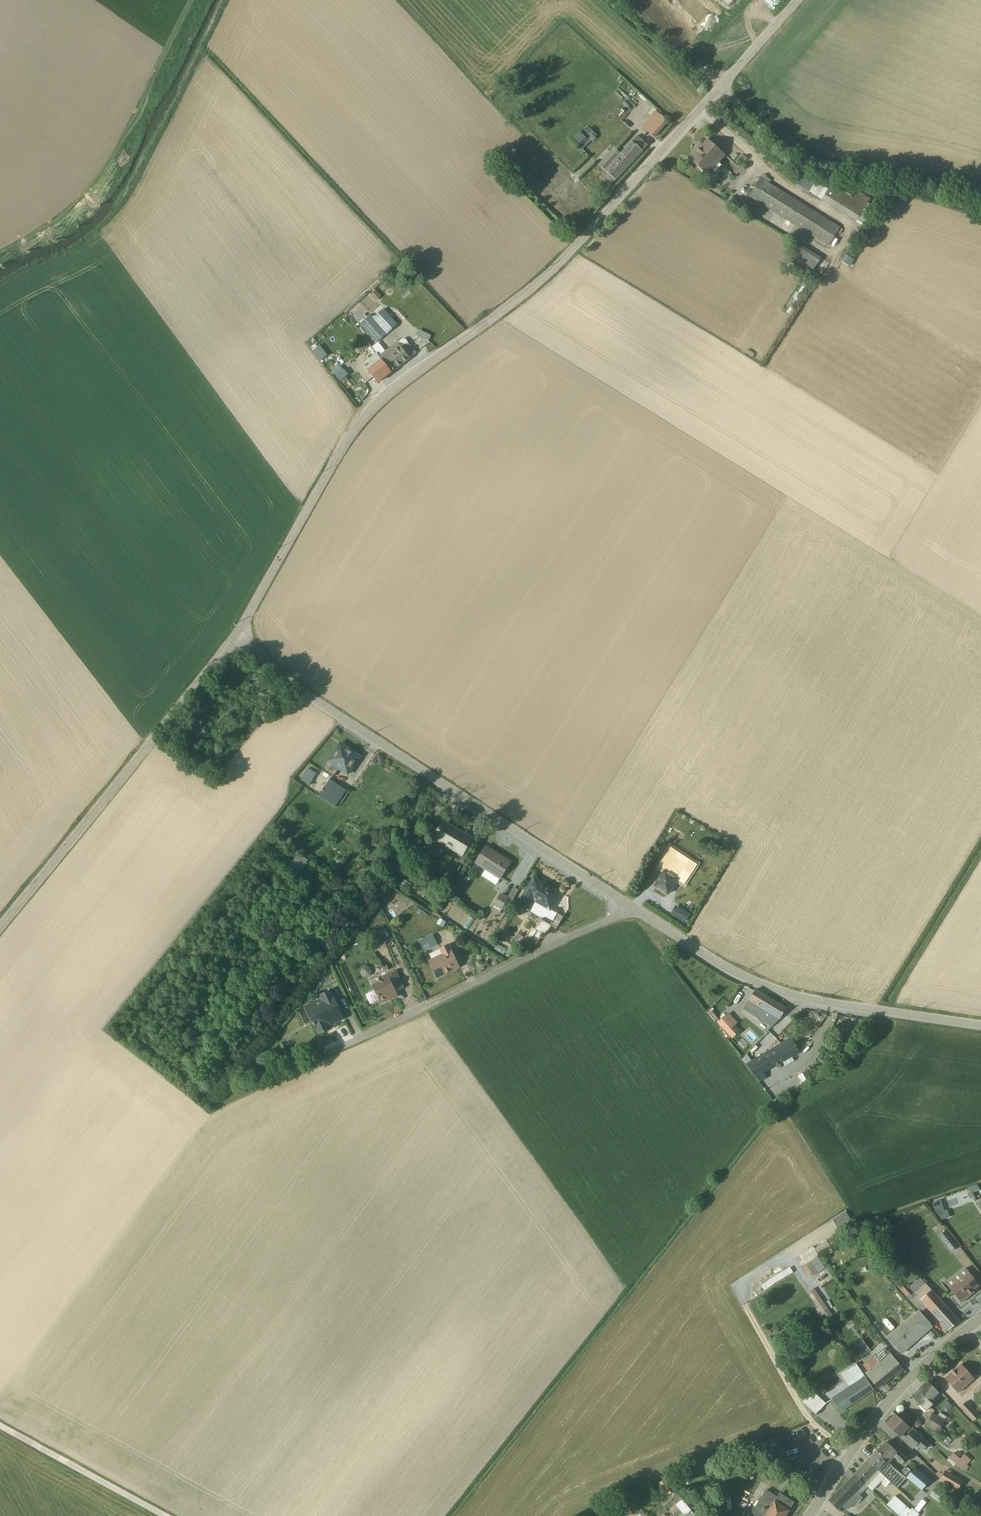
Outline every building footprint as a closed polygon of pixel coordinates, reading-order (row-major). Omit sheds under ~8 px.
[(656,111),(653,108),(647,114),(650,117),(641,127),(653,138),(667,123),(655,112),(656,111)] [(569,141),(579,152),(591,141),(592,142),(595,139),(595,138),(596,137),(588,128),(581,135),(578,132),(569,141)] [(610,186),(647,146),(637,136),(631,142),(620,154),(613,147),(597,164),(604,171),(605,171),(600,177),(610,186)] [(694,151),(687,159),(707,176),(725,156),(707,140),(696,152),(694,151)] [(770,180),(761,175),(750,193),(748,192),(747,194),(749,196),(748,197),(827,247),(839,228),(768,184),(770,180)] [(865,227),(872,215),(870,214),(871,213),(864,209),(870,200),(855,191),(852,196),(840,188),(837,191),(836,191),(835,192),(829,188),(828,190),(827,190),(815,182),(814,184),(809,180),(808,183),(800,178),(795,187),(808,195),(809,193),(855,223),(856,221),(865,227)] [(820,259),(800,246),(791,260),(811,273),(820,259)] [(845,255),(840,262),(849,268),(853,261),(845,255)] [(794,299),(785,312),(792,316),(795,312),(794,311),(807,289),(802,286),(797,294),(795,293),(792,298),(794,299)] [(380,297),(375,291),(369,296),(375,302),(380,297)] [(377,343),(397,325),(382,309),(372,319),(369,315),(359,325),(368,336),(369,335),(377,343)] [(377,343),(371,347),(390,373),(415,354),(405,340),(402,340),(397,344),(396,343),(384,352),(377,343)] [(314,344),(309,348),(320,361),(327,356),(319,346),(317,347),(314,344)] [(366,357),(362,360),(364,362),(362,364),(377,383),(390,373),(376,354),(368,360),(366,357)] [(329,374),(333,378),(337,384),(347,375),(343,370),(339,366),(329,374)] [(339,744),(322,771),(332,779),(337,771),(346,776),(359,757),(339,744)] [(316,774),(307,769),(300,781),(309,786),(316,774)] [(346,791),(329,780),(318,797),(334,808),(346,791)] [(472,839),(444,823),(433,841),(461,857),(457,862),(462,865),(466,859),(461,857),(472,839)] [(510,863),(485,847),(474,865),(484,871),(481,876),(495,885),(498,880),(510,863)] [(653,886),(667,895),(690,859),(686,856),(688,853),(679,847),(653,886)] [(298,852),(288,865),(300,873),(309,860),(298,852)] [(455,870),(449,867),(445,874),(450,877),(455,870)] [(559,893),(533,878),(517,906),(528,913),(529,912),(541,919),(545,918),(552,922),(549,925),(540,920),(534,929),(531,928),(524,939),(521,937),(517,944),(525,949),(526,949),(531,943),(535,945),(541,935),(544,936),(550,927),(555,929),(562,918),(550,910),(559,893)] [(501,894),(491,911),(498,915),(502,910),(505,912),(511,901),(512,901),(518,891),(513,888),(507,897),(501,894)] [(445,923),(439,919),(436,924),(442,928),(445,923)] [(418,942),(423,952),(437,945),(432,935),(418,942)] [(428,961),(436,978),(458,968),(447,945),(438,950),(441,955),(428,961)] [(369,968),(365,966),(361,968),(359,973),(361,976),(366,978),(369,976),(371,972),(369,968)] [(404,989),(395,971),(393,972),(393,971),(387,975),(386,974),(381,977),(383,981),(379,982),(377,978),(370,982),(373,991),(366,995),(370,1005),(378,1001),(380,1004),(393,998),(392,994),(404,989)] [(755,990),(742,1010),(771,1027),(778,1020),(779,1020),(786,1009),(755,990)] [(343,1019),(330,991),(327,992),(317,997),(319,1000),(305,1006),(318,1034),(328,1030),(327,1027),(343,1019)] [(729,1038),(740,1029),(726,1012),(715,1021),(729,1038)] [(798,1053),(790,1038),(751,1061),(746,1055),(741,1060),(758,1083),(766,1079),(763,1074),(782,1063),(784,1066),(793,1061),(790,1057),(798,1053)] [(957,1247),(944,1232),(938,1237),(950,1252),(957,1247)] [(978,1286),(964,1269),(945,1284),(960,1303),(968,1297),(967,1295),(978,1286)] [(909,1295),(894,1277),(890,1280),(906,1298),(909,1295)] [(926,1307),(948,1331),(959,1322),(959,1321),(918,1277),(913,1282),(907,1288),(915,1296),(909,1302),(920,1314),(926,1307)] [(810,1290),(822,1310),(826,1307),(814,1288),(810,1290)] [(900,1354),(931,1327),(917,1311),(886,1338),(896,1349),(900,1354)] [(858,1343),(853,1347),(859,1354),(853,1359),(855,1362),(866,1353),(858,1343)] [(889,1353),(888,1354),(883,1348),(882,1349),(862,1366),(867,1371),(864,1374),(877,1389),(894,1375),(895,1375),(902,1369),(889,1353)] [(839,1413),(873,1390),(855,1364),(839,1375),(848,1387),(830,1399),(839,1413)] [(973,1379),(960,1365),(944,1379),(957,1394),(973,1379)] [(938,1393),(927,1381),(911,1397),(925,1412),(932,1405),(929,1402),(938,1393)] [(825,1404),(811,1391),(801,1402),(815,1415),(825,1404)] [(958,1406),(972,1421),(978,1415),(965,1400),(958,1406)] [(951,1407),(946,1401),(941,1405),(947,1411),(951,1407)] [(924,1426),(937,1433),(946,1417),(939,1413),(937,1417),(932,1414),(924,1426)] [(895,1415),(886,1425),(899,1438),(900,1437),(912,1448),(916,1444),(921,1449),(926,1443),(908,1426),(907,1427),(895,1415)] [(885,1442),(877,1451),(888,1463),(893,1458),(901,1465),(906,1459),(893,1446),(891,1448),(885,1442)] [(891,1467),(877,1451),(868,1460),(896,1489),(905,1478),(891,1467)] [(962,1470),(971,1460),(963,1453),(959,1457),(952,1452),(947,1457),(962,1470)] [(884,1477),(868,1460),(854,1474),(863,1484),(871,1492),(884,1477)] [(904,1467),(899,1473),(921,1491),(929,1481),(913,1467),(910,1471),(904,1467)] [(943,1469),(937,1478),(955,1490),(961,1481),(943,1469)] [(829,1501),(838,1510),(841,1507),(843,1508),(845,1510),(849,1509),(852,1506),(853,1506),(862,1498),(858,1495),(866,1487),(855,1475),(829,1501)] [(762,1494),(788,1511),(793,1503),(778,1494),(776,1497),(765,1490),(762,1494)] [(907,1491),(904,1494),(911,1500),(914,1497),(907,1491)] [(762,1494),(748,1515),(785,1515),(788,1511),(762,1494)] [(886,1503),(899,1515),(917,1515),(918,1515),(895,1494),(886,1503)]
